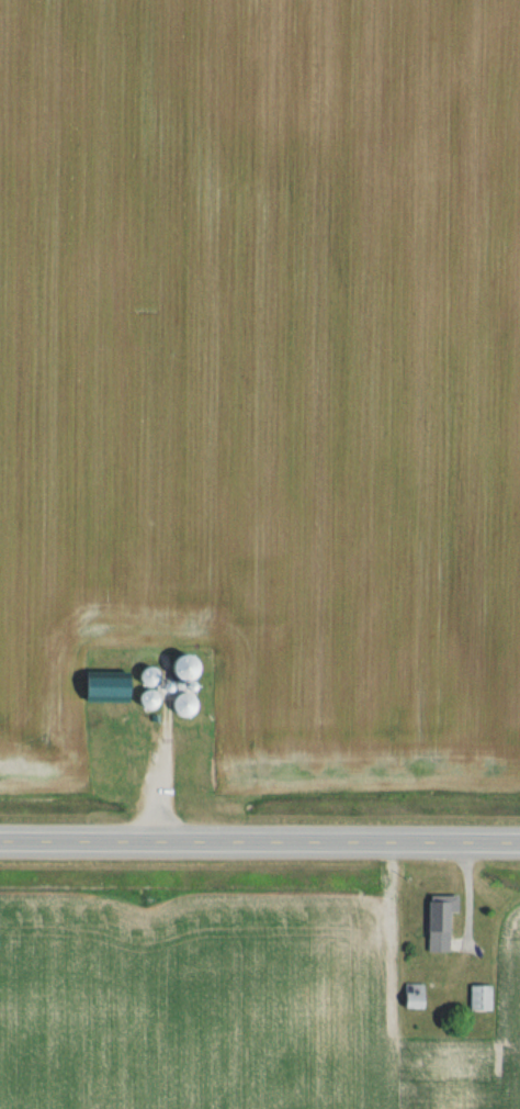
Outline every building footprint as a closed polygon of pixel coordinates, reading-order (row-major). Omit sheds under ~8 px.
[(182,685),(191,665),(173,657),(164,677),(182,685)] [(149,687),(150,671),(136,671),(136,687),(149,687)] [(126,703),(126,674),(77,674),(77,703),(126,703)] [(147,694),(137,694),(138,709),(148,708),(147,694)] [(186,698),(175,698),(175,715),(186,715),(186,698)] [(425,952),(447,952),(447,913),(451,913),(451,897),(425,897),(425,952)] [(422,1009),(422,985),(400,985),(400,1009),(422,1009)] [(467,1011),(490,1011),(490,986),(467,986),(467,1011)]
